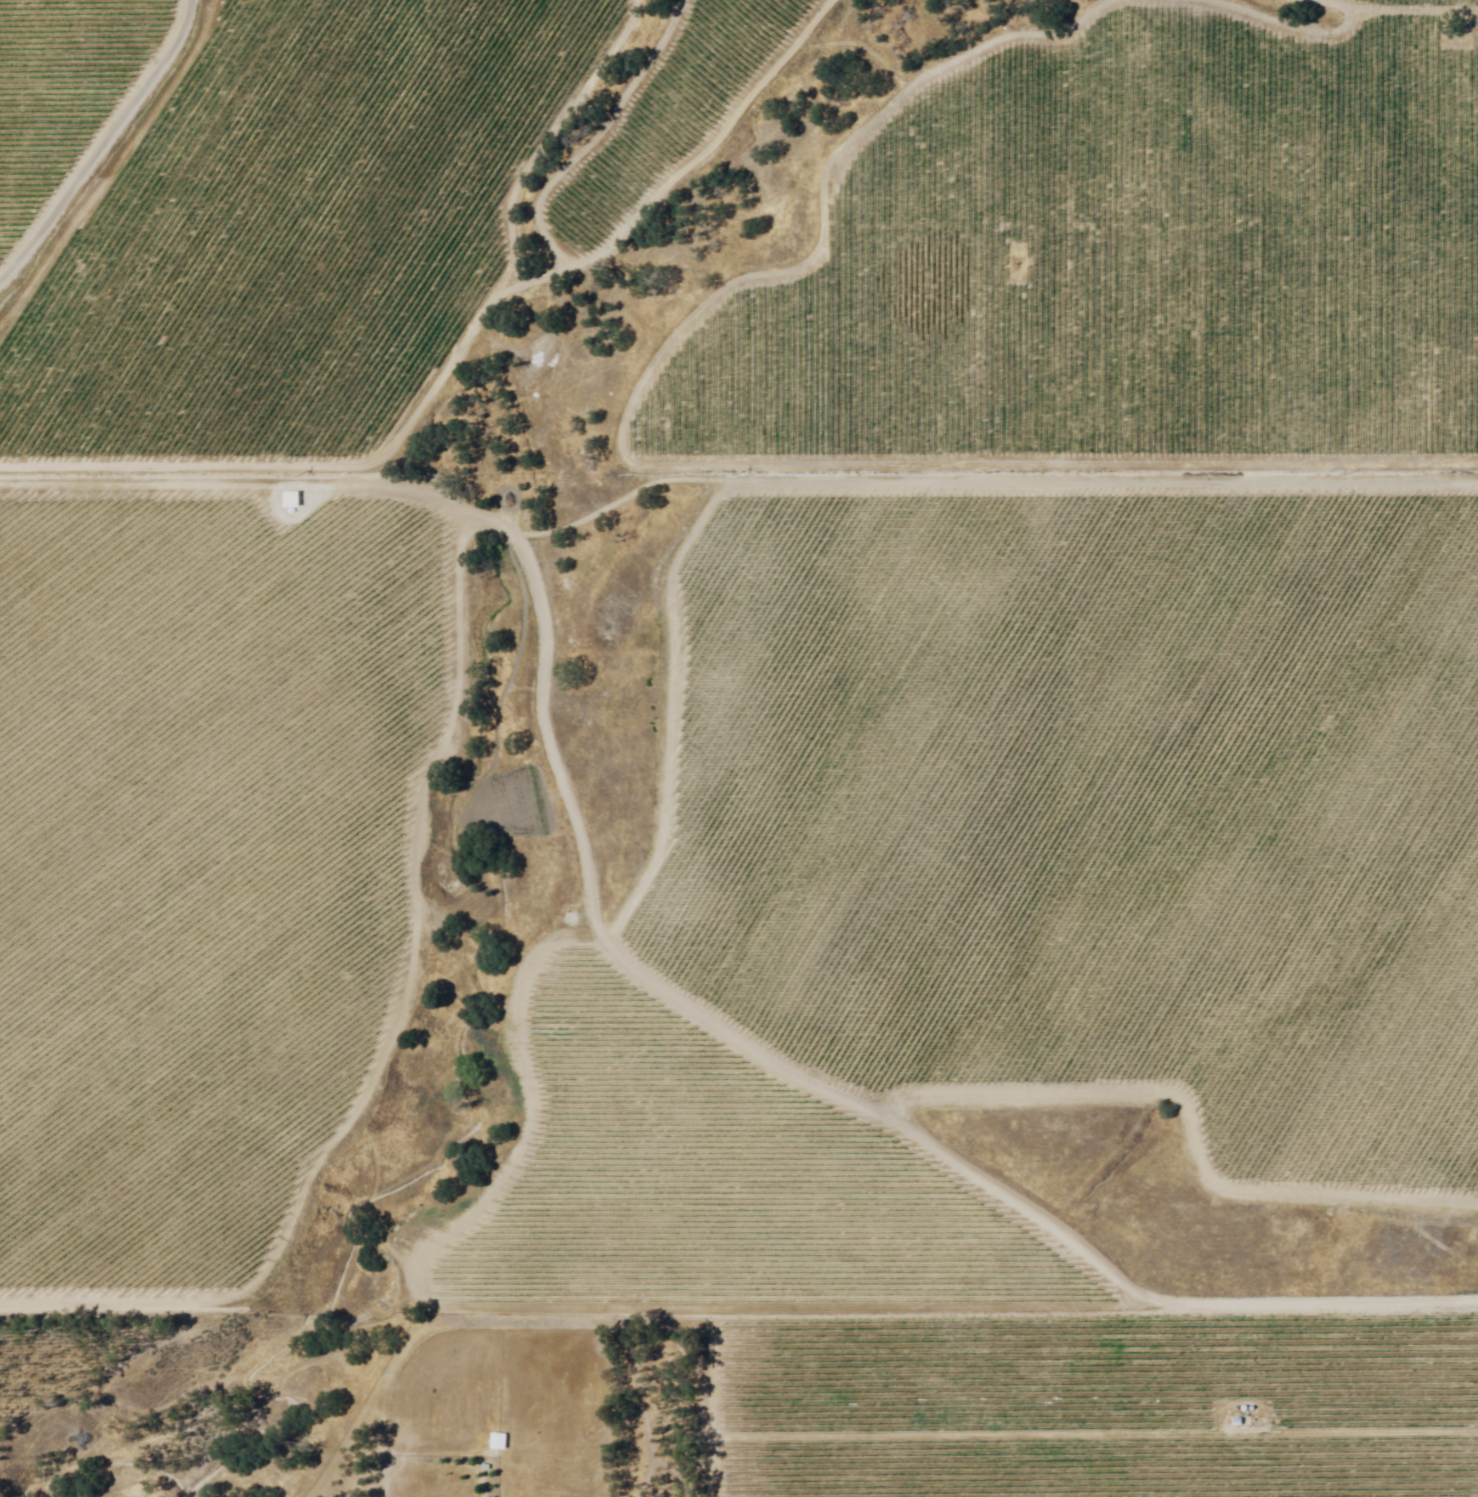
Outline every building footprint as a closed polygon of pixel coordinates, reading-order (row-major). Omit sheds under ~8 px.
[(495,1435),(495,1451),(510,1452),(511,1435),(495,1435)]
